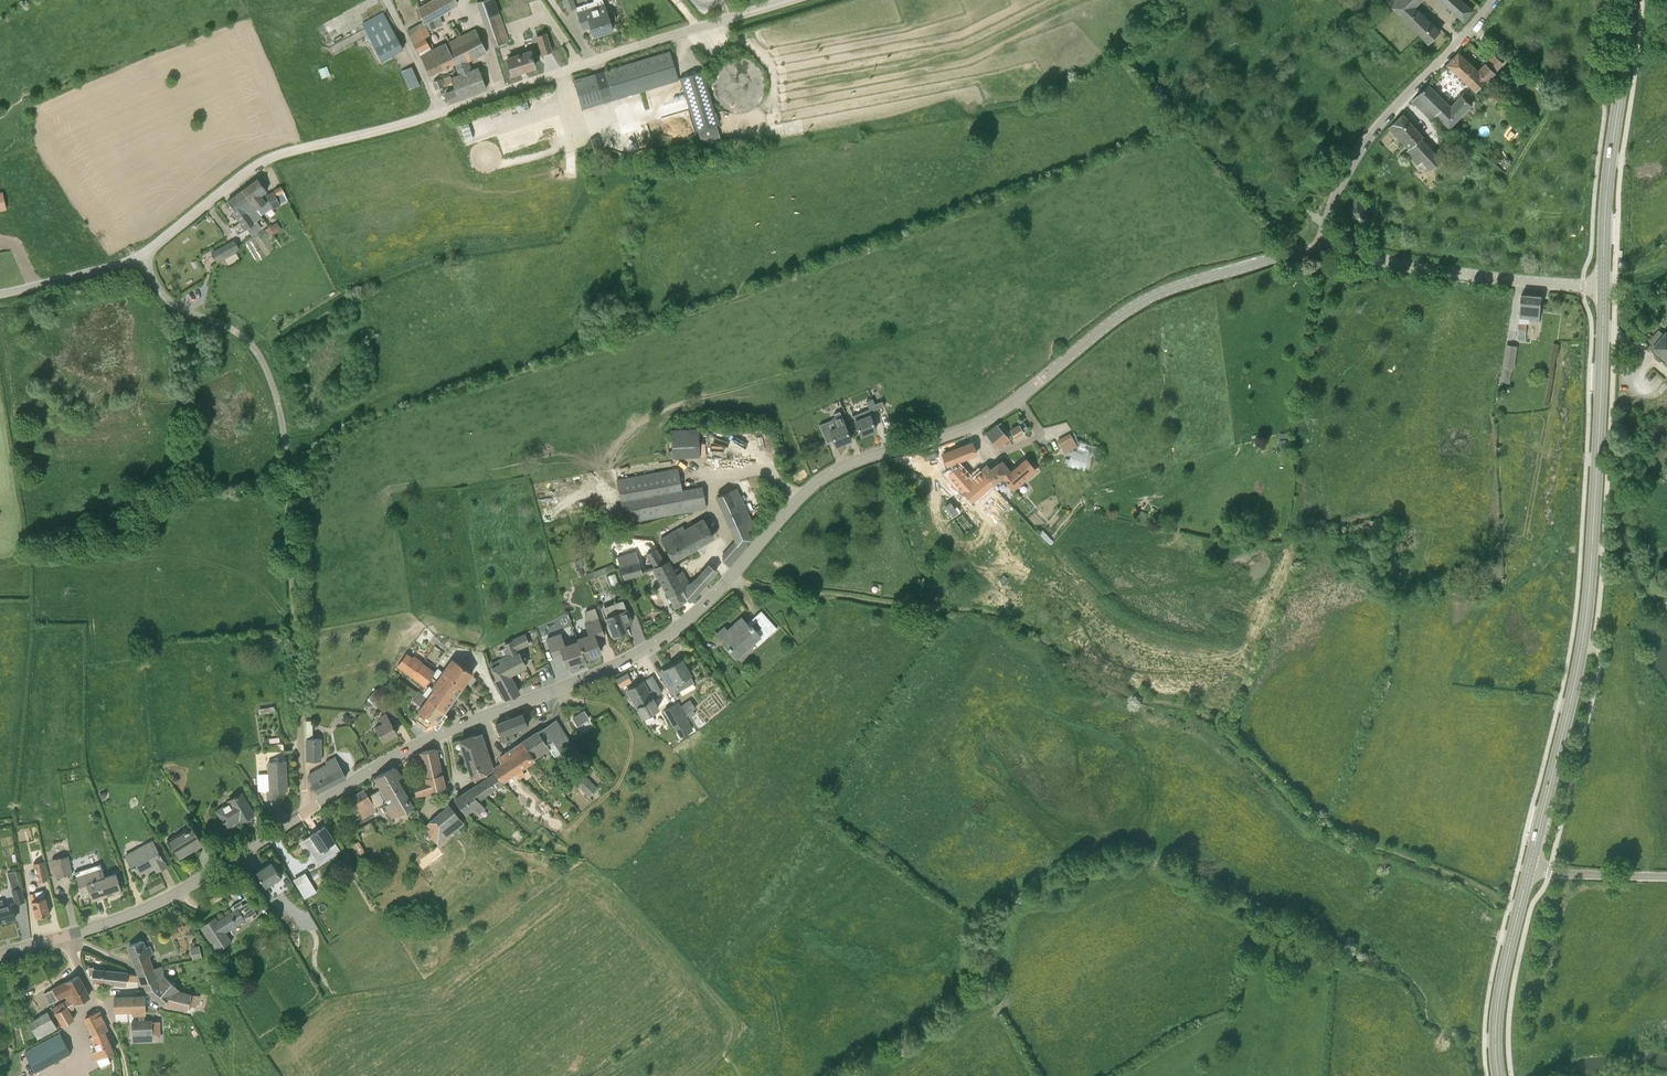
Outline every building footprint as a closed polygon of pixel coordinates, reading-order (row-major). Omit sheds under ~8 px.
[(428,30),(436,25),(432,18),(458,3),(456,0),(431,0),(419,7),(428,30)] [(509,40),(495,0),(482,0),(477,2),(493,46),(503,42),(509,40)] [(516,18),(534,14),(531,0),(512,0),(516,18)] [(567,11),(576,8),(573,0),(563,0),(567,11)] [(611,11),(607,12),(603,0),(593,0),(594,2),(576,7),(583,29),(591,27),(594,36),(613,30),(610,23),(615,21),(616,19),(614,11),(611,11)] [(1389,1),(1430,42),(1439,33),(1413,7),(1406,0),(1390,0),(1389,1)] [(1462,0),(1441,0),(1464,20),(1473,9),(1462,0)] [(427,30),(428,30),(419,7),(418,8),(423,22),(408,31),(419,51),(429,46),(425,38),(429,35),(429,34),(427,30)] [(403,48),(389,23),(383,11),(361,23),(368,35),(382,60),(403,48)] [(444,86),(452,83),(455,90),(445,94),(448,103),(486,88),(478,68),(472,71),(468,61),(486,52),(476,30),(446,44),(455,62),(456,62),(461,75),(451,79),(450,76),(441,79),(444,86)] [(551,51),(548,41),(545,33),(537,36),(539,44),(543,54),(551,51)] [(443,68),(455,62),(446,44),(435,49),(443,68)] [(430,75),(443,68),(435,49),(421,56),(430,75)] [(534,67),(531,56),(529,51),(507,59),(512,74),(534,67)] [(670,51),(604,71),(613,100),(668,83),(679,80),(670,51)] [(1470,82),(1479,73),(1459,53),(1449,63),(1470,82)] [(1485,82),(1503,63),(1495,56),(1479,73),(1470,82),(1478,90),(1485,82)] [(723,61),(717,66),(713,73),(710,80),(710,88),(712,95),(715,102),(721,107),(727,111),(735,113),(742,113),(750,110),(756,106),(761,101),(765,94),(766,86),(765,79),(763,72),(758,65),(752,61),(745,58),(737,57),(730,58),(723,61)] [(330,75),(327,66),(318,70),(322,79),(330,75)] [(409,89),(419,84),(412,66),(401,71),(409,89)] [(573,80),(576,90),(582,109),(604,103),(595,73),(573,80)] [(681,80),(698,137),(721,130),(704,73),(681,80)] [(1436,85),(1438,87),(1444,80),(1442,77),(1440,79),(1441,80),(1436,85)] [(441,79),(433,82),(432,82),(435,90),(436,89),(444,86),(441,79)] [(1451,108),(1442,99),(1428,85),(1413,100),(1431,118),(1436,113),(1449,126),(1471,103),(1463,96),(1451,108)] [(1422,136),(1410,123),(1402,115),(1389,127),(1397,135),(1410,148),(1407,152),(1418,164),(1423,160),(1432,169),(1441,160),(1420,138),(1422,136)] [(591,141),(594,153),(601,151),(597,139),(591,141)] [(265,192),(267,191),(257,179),(242,190),(261,216),(272,207),(266,194),(265,192)] [(274,190),(277,195),(284,191),(281,186),(274,190)] [(262,217),(261,216),(242,190),(227,201),(230,205),(229,206),(230,207),(231,206),(234,210),(233,211),(251,234),(259,227),(260,227),(256,221),(262,217)] [(273,208),(281,205),(280,203),(276,195),(274,190),(266,194),(272,207),(273,208)] [(276,195),(280,203),(287,199),(284,191),(277,195),(276,195)] [(1365,224),(1374,212),(1357,200),(1349,211),(1365,224)] [(194,226),(197,230),(208,221),(205,218),(194,226)] [(270,229),(273,234),(274,234),(281,229),(278,224),(277,222),(269,226),(269,227),(270,229)] [(211,255),(216,264),(224,259),(237,252),(238,252),(233,243),(211,255)] [(224,259),(228,267),(241,259),(238,254),(237,252),(224,259)] [(1532,334),(1534,321),(1539,321),(1542,296),(1521,294),(1520,305),(1517,339),(1520,339),(1519,341),(1529,342),(1530,334),(1532,334)] [(1666,331),(1653,347),(1666,358),(1666,331)] [(1503,367),(1502,370),(1507,372),(1504,382),(1509,383),(1512,373),(1512,368),(1514,368),(1517,346),(1506,345),(1503,367)] [(877,409),(875,404),(872,398),(866,401),(869,409),(853,415),(854,420),(861,436),(875,430),(873,424),(870,416),(872,415),(871,412),(877,409)] [(875,404),(877,409),(884,406),(882,401),(875,404)] [(830,429),(828,423),(820,427),(827,443),(834,440),(836,446),(838,445),(839,447),(845,445),(844,443),(851,440),(840,414),(841,414),(839,410),(833,413),(835,416),(833,417),(836,426),(830,429)] [(1004,434),(1008,431),(1000,423),(997,426),(987,434),(998,447),(1008,439),(1004,434)] [(1016,438),(1015,437),(1023,433),(1022,432),(1020,427),(1019,425),(1011,430),(1015,438),(1016,438)] [(672,458),(699,457),(698,427),(671,429),(672,458)] [(1057,440),(1064,453),(1077,447),(1070,433),(1057,440)] [(1077,450),(1086,452),(1088,453),(1094,455),(1096,447),(1088,445),(1080,442),(1077,450)] [(942,455),(947,465),(956,461),(976,453),(972,443),(942,455)] [(1070,458),(1069,462),(1068,466),(1083,471),(1088,455),(1072,451),(1070,458)] [(1036,470),(1033,467),(1026,458),(1010,472),(1008,470),(1001,477),(1002,477),(1013,491),(1036,470)] [(949,469),(946,472),(971,502),(993,485),(981,470),(971,479),(959,467),(958,465),(957,466),(956,461),(947,465),(949,469)] [(1001,477),(1008,470),(1001,461),(1000,462),(990,470),(987,465),(981,470),(993,485),(996,489),(1005,481),(1002,477),(1001,477)] [(707,509),(702,486),(683,490),(678,468),(617,479),(625,524),(707,509)] [(748,532),(754,529),(735,488),(717,496),(736,539),(722,555),(722,561),(728,566),(746,545),(744,541),(750,539),(748,532)] [(1134,517),(1146,520),(1148,513),(1136,510),(1134,517)] [(673,560),(713,536),(703,519),(686,529),(684,526),(661,539),(673,560)] [(1219,524),(1222,531),(1228,528),(1225,522),(1219,524)] [(1054,542),(1042,530),(1038,533),(1050,545),(1054,542)] [(649,551),(655,563),(666,558),(660,546),(649,551)] [(643,574),(636,551),(617,556),(624,580),(643,574)] [(675,606),(686,599),(681,589),(683,589),(689,585),(682,572),(675,575),(667,561),(665,562),(654,568),(675,606)] [(592,572),(594,577),(615,569),(613,564),(601,568),(592,572)] [(688,601),(695,594),(699,591),(705,584),(716,571),(717,571),(709,565),(698,578),(691,583),(689,585),(683,589),(684,592),(683,592),(687,599),(688,601)] [(631,619),(627,608),(623,599),(601,608),(605,617),(609,626),(613,636),(627,631),(623,622),(631,619)] [(757,646),(777,628),(761,610),(760,611),(763,614),(756,621),(762,627),(755,633),(741,617),(728,630),(732,634),(724,641),(729,646),(727,647),(737,657),(754,643),(757,646)] [(597,641),(596,638),(603,635),(598,617),(583,622),(588,634),(577,637),(585,658),(601,652),(597,641)] [(585,658),(577,637),(576,638),(577,640),(564,644),(560,633),(545,638),(552,657),(562,653),(563,656),(567,666),(585,660),(584,658),(585,658)] [(520,655),(517,649),(529,644),(524,634),(504,644),(508,655),(501,659),(491,665),(493,669),(498,678),(495,680),(506,699),(518,693),(507,674),(525,665),(520,655)] [(430,679),(432,677),(438,668),(435,672),(414,656),(412,659),(407,655),(397,667),(424,687),(430,679)] [(472,673),(463,666),(452,658),(442,671),(463,686),(472,673)] [(690,676),(687,669),(682,660),(666,669),(669,674),(663,677),(668,687),(670,692),(678,688),(676,684),(690,676)] [(650,666),(643,670),(654,685),(660,681),(650,666)] [(442,671),(438,668),(432,677),(456,695),(463,686),(442,671)] [(618,677),(621,686),(634,681),(630,672),(618,677)] [(444,711),(456,695),(432,677),(430,679),(435,682),(431,686),(433,689),(427,697),(444,711)] [(637,708),(655,697),(651,691),(649,692),(643,682),(627,690),(633,700),(637,708)] [(376,689),(365,705),(369,710),(373,703),(375,702),(384,713),(391,707),(388,703),(383,696),(383,695),(376,689)] [(444,711),(427,697),(418,691),(411,700),(421,706),(418,710),(436,723),(444,711)] [(383,696),(388,703),(392,700),(387,693),(383,696)] [(692,709),(687,701),(683,703),(680,705),(685,714),(686,713),(688,711),(692,709)] [(678,703),(665,710),(679,735),(692,728),(678,703)] [(257,709),(258,715),(275,712),(274,706),(258,709),(257,709)] [(584,710),(572,718),(578,726),(589,719),(584,710)] [(397,733),(391,723),(385,712),(379,716),(382,722),(375,726),(378,731),(383,740),(397,733)] [(509,719),(514,731),(528,725),(523,713),(509,719)] [(341,719),(348,724),(352,719),(346,714),(341,719)] [(512,732),(514,731),(509,719),(495,724),(503,743),(513,739),(512,732)] [(321,738),(313,738),(313,720),(306,720),(307,738),(306,738),(306,760),(321,760),(321,738)] [(571,744),(560,729),(554,720),(537,731),(547,745),(554,740),(562,751),(571,744)] [(550,749),(547,745),(537,731),(522,742),(535,760),(550,749)] [(474,735),(460,741),(472,777),(493,769),(484,740),(477,743),(474,735)] [(522,769),(535,760),(522,742),(504,754),(516,770),(514,772),(516,776),(518,778),(525,774),(522,769)] [(273,745),(274,752),(285,750),(283,743),(273,745)] [(431,791),(434,790),(445,788),(435,749),(421,752),(428,781),(413,785),(416,797),(431,792),(431,791)] [(503,783),(504,782),(510,790),(504,781),(509,778),(510,780),(516,776),(514,772),(516,770),(504,754),(499,757),(503,763),(494,769),(496,773),(503,783)] [(267,791),(267,793),(268,804),(279,803),(278,790),(287,790),(285,761),(267,762),(268,773),(260,773),(261,791),(267,791)] [(316,793),(337,782),(328,764),(309,774),(308,776),(308,778),(316,793)] [(400,778),(400,776),(394,767),(376,777),(382,789),(369,797),(364,789),(351,798),(364,818),(376,811),(374,807),(386,801),(388,804),(384,806),(391,819),(414,806),(398,779),(400,778)] [(504,791),(506,793),(510,790),(504,782),(503,783),(496,773),(477,785),(485,796),(500,786),(503,791),(504,791)] [(578,786),(587,795),(595,786),(586,777),(578,786)] [(478,800),(485,796),(477,785),(456,799),(455,799),(466,813),(474,808),(478,814),(485,809),(478,800)] [(253,813),(248,804),(241,793),(226,801),(228,803),(217,809),(227,826),(239,818),(241,821),(253,813)] [(423,826),(437,845),(464,824),(449,805),(428,821),(429,822),(423,826)] [(56,832),(67,830),(65,820),(55,821),(56,832)] [(203,844),(197,834),(193,826),(168,841),(173,849),(178,858),(187,853),(183,848),(191,843),(195,849),(196,848),(203,844)] [(335,842),(330,836),(324,826),(311,835),(314,838),(307,843),(315,855),(335,842)] [(457,830),(453,833),(456,837),(462,833),(459,828),(457,830)] [(358,854),(367,850),(361,838),(352,842),(358,854)] [(166,866),(161,856),(152,840),(125,854),(132,868),(136,867),(140,874),(154,865),(157,871),(166,866)] [(187,853),(190,859),(200,854),(196,848),(195,849),(187,853)] [(72,874),(68,856),(52,859),(56,877),(72,874)] [(48,879),(44,861),(33,863),(37,882),(48,879)] [(281,878),(277,871),(271,862),(256,871),(262,880),(266,887),(281,878)] [(118,879),(116,872),(105,876),(100,863),(74,871),(81,891),(89,889),(92,899),(113,892),(113,889),(117,888),(118,890),(121,889),(118,879)] [(11,889),(21,887),(16,870),(7,873),(11,889)] [(292,886),(287,878),(283,880),(289,888),(292,886)] [(311,883),(300,890),(305,898),(316,891),(311,883)] [(15,903),(25,900),(21,887),(11,889),(15,903)] [(50,914),(46,897),(43,890),(30,893),(33,906),(36,917),(50,914)] [(11,903),(4,905),(2,900),(0,900),(0,922),(15,918),(11,903)] [(258,915),(254,910),(248,901),(243,905),(240,901),(231,907),(234,911),(218,921),(216,917),(200,927),(216,951),(232,940),(226,932),(249,917),(251,920),(258,915)] [(150,945),(145,947),(142,940),(129,945),(135,960),(140,974),(154,969),(149,955),(153,954),(150,945)] [(202,957),(199,945),(190,947),(193,960),(202,957)] [(147,989),(164,1003),(177,987),(165,978),(160,966),(154,969),(140,974),(138,974),(138,979),(138,980),(142,980),(143,983),(145,982),(147,989)] [(138,979),(138,974),(100,970),(94,970),(94,967),(89,967),(90,975),(92,974),(93,980),(116,982),(126,982),(126,979),(138,979)] [(53,1008),(56,1013),(66,1006),(69,1011),(74,1008),(72,1005),(89,996),(78,976),(44,994),(49,1003),(64,995),(67,1000),(53,1008)] [(177,987),(164,1003),(187,1011),(188,1008),(190,1009),(191,1006),(196,1008),(199,996),(191,994),(191,993),(178,990),(179,989),(177,987)] [(139,1014),(139,1021),(145,1021),(144,1014),(145,1014),(145,996),(114,998),(114,1009),(133,1009),(133,1014),(139,1014)] [(74,1019),(69,1011),(66,1006),(56,1013),(55,1013),(62,1026),(74,1019)] [(57,1028),(47,1011),(40,1015),(39,1016),(28,1023),(38,1040),(57,1028)] [(106,1029),(98,1011),(87,1017),(90,1025),(94,1035),(91,1036),(97,1049),(91,1052),(95,1060),(114,1051),(104,1030),(106,1029)] [(159,1035),(157,1021),(145,1021),(139,1021),(132,1022),(133,1033),(133,1039),(153,1038),(153,1035),(159,1035)] [(61,1035),(60,1033),(24,1052),(35,1072),(71,1053),(61,1035)]
